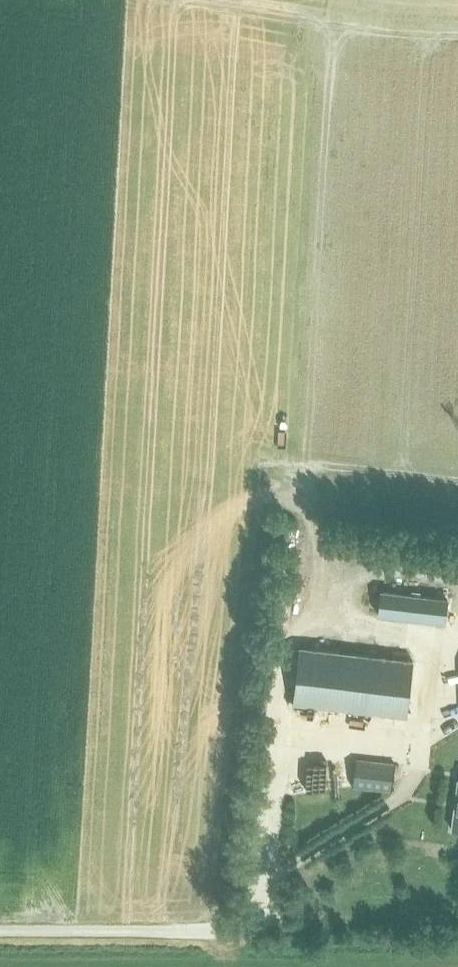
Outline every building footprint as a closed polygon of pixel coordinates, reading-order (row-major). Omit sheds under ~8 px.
[(445,623),(448,599),(381,591),(378,615),(445,623)] [(406,716),(413,660),(300,647),(293,703),(406,716)] [(392,790),(395,763),(355,759),(352,786),(392,790)]
